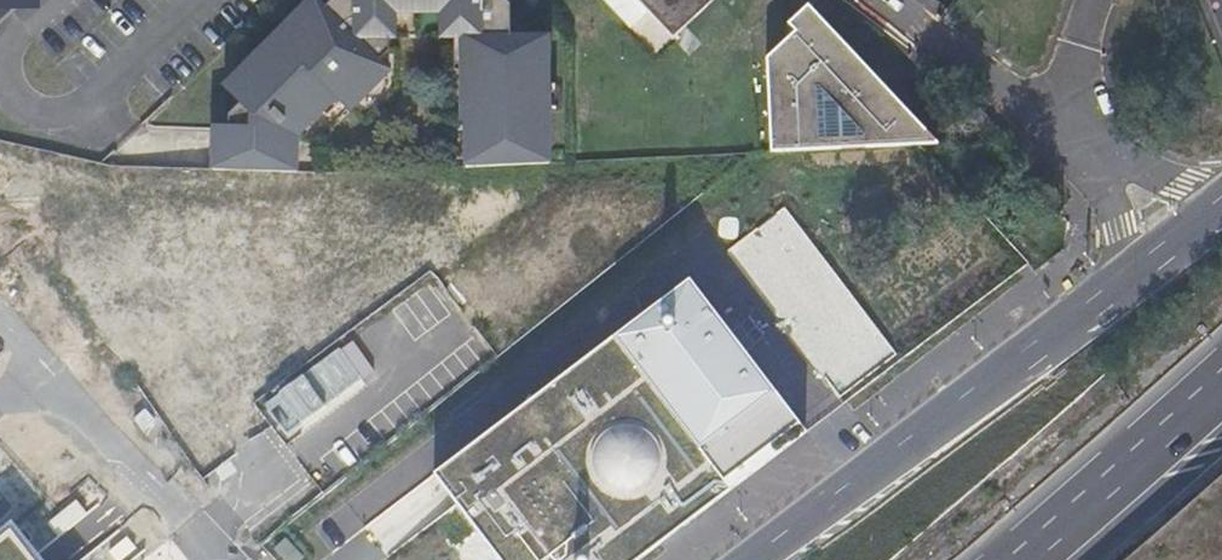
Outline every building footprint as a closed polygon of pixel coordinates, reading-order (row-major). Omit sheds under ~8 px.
[(224,84),(240,101),(228,112),(227,126),(213,125),(211,166),(287,169),(288,143),(296,136),(336,98),(350,112),(390,74),(381,64),(390,54),(390,40),(396,40),(394,13),(394,6),(441,3),(442,10),(443,38),(462,37),(467,120),(470,120),(477,119),(479,164),(556,160),(549,34),(529,35),(529,22),(512,0),(325,0),(322,3),(319,0),(315,0),(224,84)] [(646,12),(635,0),(602,0),(628,28),(646,12)] [(646,12),(671,39),(713,0),(635,0),(646,12)] [(441,3),(394,6),(394,13),(442,10),(441,3)] [(765,54),(770,150),(937,142),(878,80),(817,17),(812,14),(800,11),(788,15),(780,23),(787,32),(765,54)] [(699,44),(684,28),(671,40),(686,56),(699,44)] [(479,164),(477,119),(470,120),(472,164),(479,164)] [(288,143),(287,169),(294,169),(296,136),(288,143)] [(436,475),(446,489),(500,559),(637,559),(805,433),(690,282),(436,475)] [(349,352),(289,397),(333,455),(393,410),(349,352)] [(288,559),(318,559),(331,549),(309,524),(279,549),(288,559)] [(5,529),(0,533),(0,559),(32,559),(5,529)]
